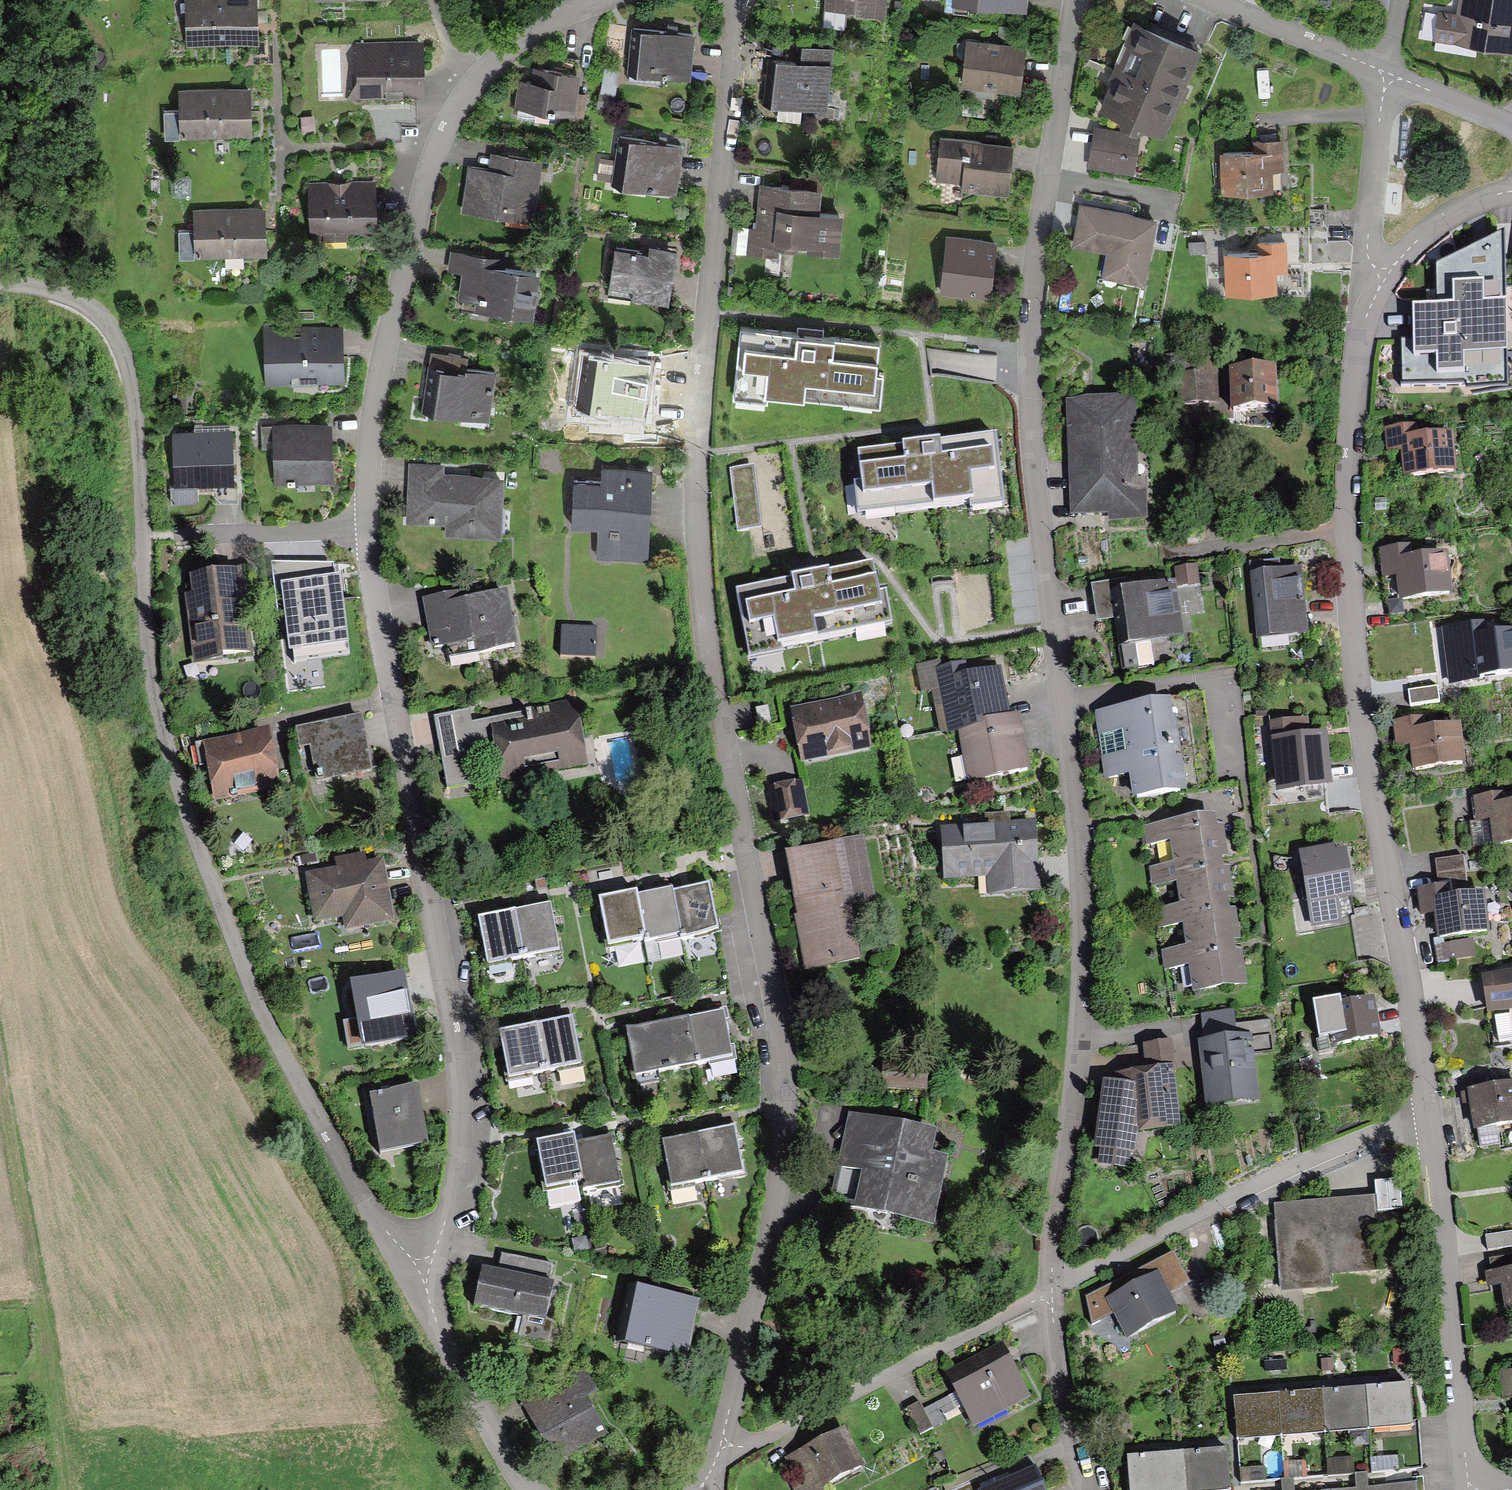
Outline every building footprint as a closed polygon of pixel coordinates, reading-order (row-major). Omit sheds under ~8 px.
[(187,43),(259,39),(257,0),(185,0),(187,43)] [(824,6),(886,12),(887,0),(825,0),(824,6)] [(951,1),(1026,9),(1027,0),(951,0),(951,1)] [(1457,10),(1438,7),(1433,38),(1511,50),(1511,0),(1459,0),(1457,10)] [(1202,42),(1137,15),(1099,105),(1164,132),(1179,96),(1181,90),(1184,84),(1202,42)] [(667,26),(634,23),(629,70),(690,76),(695,29),(667,26)] [(1024,40),(966,34),(961,82),(1019,88),(1024,40)] [(423,38),(356,41),(358,98),(426,95),(425,73),(423,38)] [(801,56),(833,60),(835,45),(802,41),(801,56)] [(762,100),(827,108),(833,60),(801,56),(768,52),(764,85),(762,100)] [(543,66),(531,65),(530,78),(518,77),(515,106),(570,113),(575,113),(577,91),(580,71),(543,66)] [(619,68),(605,66),(597,108),(612,110),(619,68)] [(250,84),(178,87),(179,107),(164,108),(165,135),(179,135),(179,136),(252,133),(251,103),(250,84)] [(1190,87),(1184,84),(1181,90),(1179,96),(1185,99),(1190,87)] [(588,92),(577,91),(575,113),(570,113),(569,121),(584,123),(588,92)] [(317,131),(315,114),(302,115),(303,132),(317,131)] [(1141,132),(1094,125),(1087,166),(1134,174),(1141,132)] [(659,137),(622,131),(614,181),(676,191),(684,141),(659,137)] [(1013,140),(940,134),(936,178),(962,180),(961,185),(1009,189),(1011,166),(1013,140)] [(1254,138),(1254,147),(1221,149),(1223,192),(1273,189),(1273,172),(1272,168),(1284,168),(1283,137),(1254,138)] [(491,151),(489,167),(540,174),(542,158),(491,151)] [(489,167),(468,165),(462,210),(534,220),(540,174),(489,167)] [(793,167),(791,183),(821,186),(823,186),(823,182),(827,182),(829,171),(793,167)] [(376,178),(307,181),(309,230),(324,230),(325,238),(347,237),(347,229),(378,228),(377,205),(376,178)] [(791,183),(760,180),(757,208),(755,225),(749,224),(746,251),(778,255),(779,242),(840,249),(844,208),(819,206),(821,186),(791,183)] [(1134,211),(1081,201),(1073,244),(1107,250),(1102,277),(1145,285),(1158,215),(1134,211)] [(266,204),(193,206),(194,227),(179,227),(180,255),(195,254),(195,256),(268,253),(267,224),(266,204)] [(996,237),(947,232),(940,292),(989,297),(993,263),(996,237)] [(1401,382),(1401,387),(1465,385),(1465,390),(1508,389),(1504,233),(1436,265),(1437,291),(1437,299),(1437,305),(1427,306),(1413,306),(1413,340),(1402,340),(1403,382),(1401,382)] [(1259,239),(1259,248),(1224,250),(1225,291),(1278,289),(1277,276),(1277,270),(1288,270),(1287,238),(1259,239)] [(644,248),(615,244),(609,283),(633,287),(632,296),(668,301),(676,246),(650,243),(649,249),(644,248)] [(502,264),(497,264),(499,254),(452,248),(449,269),(462,271),(459,296),(463,297),(462,305),(534,314),(540,269),(502,264)] [(1427,306),(1437,305),(1437,299),(1437,291),(1426,292),(1427,306)] [(796,328),(740,323),(733,395),(767,398),(768,388),(880,399),(883,367),(876,367),(879,336),(834,332),(835,329),(813,327),(797,325),(796,328)] [(342,325),(263,328),(265,385),(344,382),(343,345),(342,325)] [(614,355),(584,351),(577,405),(643,414),(650,360),(614,355)] [(458,367),(441,364),(433,411),(489,420),(497,369),(466,364),(465,368),(458,367)] [(1244,369),(1230,369),(1231,411),(1279,409),(1277,368),(1244,369)] [(1135,398),(1066,400),(1070,516),(1107,514),(1108,523),(1148,521),(1146,478),(1138,478),(1135,398)] [(291,421),(272,422),(274,482),(334,479),(332,419),(291,421)] [(1418,425),(1384,428),(1387,453),(1401,452),(1401,456),(1403,478),(1457,473),(1453,432),(1418,435),(1418,425)] [(201,428),(173,429),(175,484),(170,484),(171,502),(198,500),(197,484),(234,483),(232,427),(201,428)] [(903,444),(857,450),(861,480),(854,481),(858,513),(970,499),(971,507),(1004,502),(995,432),(940,439),(939,437),(924,439),(903,442),(903,444)] [(444,462),(409,460),(406,522),(446,524),(445,535),(501,538),(504,474),(473,472),(444,471),(444,462)] [(652,466),(601,464),(600,479),(574,478),(572,525),(599,526),(597,556),(648,558),(652,466)] [(753,465),(727,468),(737,531),(762,527),(753,465)] [(1412,546),(1379,549),(1381,570),(1382,578),(1396,577),(1398,600),(1388,601),(1389,617),(1404,615),(1403,600),(1453,595),(1448,553),(1413,556),(1412,546)] [(735,588),(748,657),(782,649),(781,645),(893,623),(886,589),(879,591),(872,560),(829,570),(829,567),(805,572),(791,574),(791,577),(735,588)] [(1262,563),(1263,572),(1269,571),(1276,571),(1275,562),(1262,563)] [(1176,583),(1176,588),(1200,585),(1197,565),(1174,568),(1176,583)] [(329,567),(281,571),(289,657),(337,652),(329,567)] [(213,572),(189,574),(191,592),(183,593),(192,663),(222,660),(222,653),(251,650),(242,568),(213,572)] [(1263,572),(1250,573),(1257,639),(1309,634),(1302,568),(1276,571),(1269,571),(1263,572)] [(1111,592),(1126,590),(1125,580),(1092,584),(1097,621),(1115,619),(1114,614),(1111,592)] [(1126,590),(1111,592),(1114,614),(1115,619),(1119,647),(1117,647),(1122,671),(1139,668),(1135,644),(1184,637),(1176,588),(1176,583),(1126,590)] [(471,598),(466,599),(464,590),(422,599),(432,649),(475,640),(477,654),(517,646),(506,591),(471,598)] [(1454,628),(1456,649),(1457,655),(1470,654),(1473,678),(1511,674),(1511,632),(1489,634),(1488,624),(1454,628)] [(595,627),(562,627),(561,657),(595,658),(595,627)] [(941,733),(948,731),(935,667),(941,666),(939,660),(917,664),(922,691),(932,689),(941,733)] [(948,731),(958,729),(983,724),(982,719),(1010,713),(1006,692),(1001,666),(968,672),(966,662),(941,666),(935,667),(948,731)] [(1438,687),(1408,691),(1410,706),(1440,702),(1438,687)] [(823,701),(791,708),(801,762),(872,748),(862,694),(823,701)] [(469,710),(433,717),(447,788),(475,783),(471,763),(483,761),(481,754),(495,751),(501,783),(588,765),(575,700),(530,708),(531,711),(472,723),(469,710)] [(1094,712),(1101,758),(1180,746),(1177,721),(1176,716),(1173,716),(1171,701),(1094,712)] [(983,724),(958,729),(968,781),(1031,769),(1024,735),(1019,712),(1010,713),(982,719),(983,724)] [(362,714),(296,726),(299,747),(309,745),(313,767),(320,765),(323,778),(372,770),(364,727),(362,714)] [(1425,717),(1392,721),(1395,739),(1396,749),(1410,747),(1413,771),(1466,764),(1460,723),(1427,728),(1425,717)] [(235,734),(202,741),(214,801),(281,788),(269,728),(235,734)] [(1301,736),(1273,739),(1278,793),(1332,787),(1327,734),(1301,736)] [(1180,746),(1101,758),(1104,780),(1129,776),(1133,800),(1187,792),(1182,758),(1180,746)] [(803,780),(767,787),(773,823),(809,816),(803,780)] [(1473,797),(1475,817),(1476,823),(1470,823),(1473,848),(1492,845),(1493,847),(1511,845),(1511,802),(1508,803),(1506,793),(1473,797)] [(985,813),(986,823),(998,822),(1010,821),(1009,812),(985,813)] [(1170,842),(1174,864),(1222,857),(1222,859),(1228,858),(1223,826),(1218,827),(1217,820),(1216,815),(1142,827),(1145,846),(1170,842)] [(986,823),(940,827),(944,879),(985,876),(986,895),(1040,890),(1034,819),(1010,821),(998,822),(986,823)] [(863,835),(785,851),(797,914),(794,914),(805,970),(861,959),(850,906),(876,900),(863,835)] [(1335,846),(1299,853),(1312,928),(1342,923),(1338,902),(1355,900),(1346,850),(1336,852),(1335,846)] [(295,857),(297,866),(319,862),(317,852),(295,857)] [(335,859),(337,869),(351,866),(367,863),(365,854),(335,859)] [(1174,864),(1149,868),(1152,888),(1176,884),(1179,906),(1228,899),(1228,900),(1234,899),(1229,868),(1224,869),(1223,864),(1222,859),(1222,857),(1174,864)] [(1435,861),(1439,887),(1448,886),(1467,883),(1463,857),(1435,861)] [(337,869),(305,875),(314,924),(343,919),(345,931),(394,922),(383,860),(367,863),(351,866),(337,869)] [(1439,887),(1417,890),(1420,916),(1434,914),(1435,919),(1437,939),(1489,933),(1484,893),(1449,897),(1448,886),(1439,887)] [(682,892),(673,894),(682,939),(718,933),(709,887),(682,892)] [(647,895),(638,897),(646,939),(647,942),(657,940),(658,944),(682,939),(673,894),(673,890),(647,895)] [(609,897),(599,899),(608,947),(646,939),(638,897),(637,892),(609,897)] [(1182,925),(1186,947),(1234,940),(1234,942),(1241,941),(1236,909),(1229,910),(1229,905),(1228,900),(1228,899),(1179,906),(1155,910),(1158,929),(1182,925)] [(532,909),(515,912),(524,958),(559,952),(551,906),(532,909)] [(497,916),(479,919),(487,965),(524,958),(515,912),(497,916)] [(1186,947),(1162,951),(1165,971),(1189,967),(1193,995),(1248,986),(1242,951),(1236,952),(1235,947),(1234,942),(1234,940),(1186,947)] [(1473,940),(1435,945),(1437,963),(1476,958),(1473,940)] [(1481,977),(1487,1015),(1511,1011),(1511,972),(1506,973),(1496,974),(1481,977)] [(404,974),(350,984),(357,1020),(343,1022),(348,1050),(362,1047),(362,1049),(415,1040),(412,1022),(404,974)] [(1344,1003),(1342,1003),(1341,999),(1341,998),(1313,1002),(1320,1040),(1332,1038),(1334,1047),(1382,1038),(1375,998),(1347,1003),(1344,1003)] [(1201,1015),(1204,1041),(1238,1037),(1236,1025),(1234,1011),(1201,1015)] [(696,1018),(689,1019),(698,1064),(732,1058),(723,1013),(696,1018)] [(553,1022),(536,1025),(545,1072),(581,1065),(572,1019),(553,1022)] [(653,1026),(626,1031),(634,1076),(698,1064),(689,1019),(653,1026)] [(1270,1020),(1236,1025),(1238,1037),(1251,1035),(1252,1039),(1272,1037),(1270,1020)] [(545,1072),(536,1025),(518,1029),(500,1032),(508,1079),(545,1072)] [(1204,1041),(1198,1042),(1207,1109),(1260,1102),(1252,1039),(1251,1035),(1238,1037),(1204,1041)] [(1143,1045),(1146,1071),(1173,1067),(1174,1074),(1177,1073),(1172,1041),(1143,1045)] [(928,1065),(882,1063),(881,1087),(927,1089),(928,1065)] [(1174,1074),(1173,1067),(1146,1071),(1116,1075),(1117,1083),(1109,1082),(1104,1081),(1094,1150),(1100,1151),(1098,1166),(1129,1169),(1131,1154),(1135,1155),(1138,1135),(1181,1129),(1174,1074)] [(1467,1090),(1467,1093),(1468,1098),(1469,1104),(1473,1131),(1511,1125),(1511,1083),(1467,1090)] [(389,1092),(369,1095),(379,1153),(428,1145),(418,1087),(389,1092)] [(1462,1105),(1469,1104),(1468,1098),(1467,1093),(1461,1094),(1462,1105)] [(937,1130),(849,1112),(829,1203),(934,1225),(948,1156),(932,1153),(937,1130)] [(699,1135),(708,1181),(743,1174),(735,1128),(717,1132),(699,1135)] [(569,1136),(537,1142),(543,1178),(540,1178),(543,1194),(581,1187),(580,1183),(583,1182),(576,1144),(574,1135),(569,1136)] [(671,1188),(708,1181),(699,1135),(681,1139),(663,1142),(671,1188)] [(581,1143),(576,1144),(583,1182),(580,1183),(581,1187),(581,1191),(596,1189),(596,1191),(624,1186),(621,1173),(617,1173),(610,1138),(581,1143)] [(1376,1197),(1377,1213),(1402,1210),(1399,1179),(1374,1182),(1376,1197)] [(1376,1197),(1274,1203),(1280,1293),(1332,1290),(1331,1276),(1381,1273),(1377,1213),(1376,1197)] [(1487,1252),(1511,1248),(1511,1232),(1485,1236),(1487,1252)] [(1126,1278),(1087,1298),(1093,1325),(1113,1314),(1127,1341),(1179,1315),(1169,1295),(1190,1285),(1173,1254),(1126,1278)] [(502,1255),(498,1272),(548,1283),(552,1266),(502,1255)] [(491,1270),(482,1268),(474,1307),(523,1318),(517,1345),(548,1352),(554,1322),(546,1321),(554,1284),(548,1283),(498,1272),(491,1270)] [(1484,1274),(1487,1288),(1501,1286),(1505,1313),(1511,1312),(1511,1269),(1484,1274)] [(700,1300),(628,1285),(615,1343),(688,1358),(695,1327),(700,1300)] [(955,1369),(945,1374),(955,1394),(962,1407),(964,1412),(973,1429),(1031,1399),(1003,1345),(955,1369)] [(564,1372),(519,1399),(559,1465),(567,1460),(609,1434),(587,1397),(598,1391),(583,1367),(567,1376),(564,1372)] [(1511,1400),(1511,1372),(1500,1374),(1503,1401),(1511,1400)] [(1392,1387),(1365,1389),(1368,1430),(1412,1427),(1408,1386),(1392,1387)] [(1347,1390),(1321,1392),(1324,1434),(1368,1430),(1365,1389),(1347,1390)] [(1307,1393),(1279,1396),(1282,1437),(1324,1434),(1321,1392),(1307,1393)] [(955,1394),(948,1397),(955,1411),(962,1407),(955,1394)] [(1263,1397),(1234,1399),(1237,1440),(1282,1437),(1279,1396),(1263,1397)] [(948,1397),(923,1410),(933,1429),(947,1422),(944,1416),(955,1411),(948,1397)] [(923,1410),(919,1403),(907,1409),(921,1435),(933,1429),(923,1410)] [(785,1458),(796,1481),(790,1484),(793,1489),(823,1489),(865,1468),(845,1428),(820,1440),(785,1458)] [(1184,1453),(1186,1489),(1229,1489),(1226,1450),(1206,1451),(1184,1453)] [(1184,1453),(1159,1455),(1127,1458),(1130,1489),(1186,1489),(1184,1453)] [(984,1489),(1045,1489),(1044,1488),(1036,1468),(984,1489)] [(1367,1473),(1354,1473),(1355,1489),(1362,1489),(1368,1488),(1367,1473)] [(1282,1489),(1294,1489),(1293,1479),(1282,1479),(1282,1489)]
